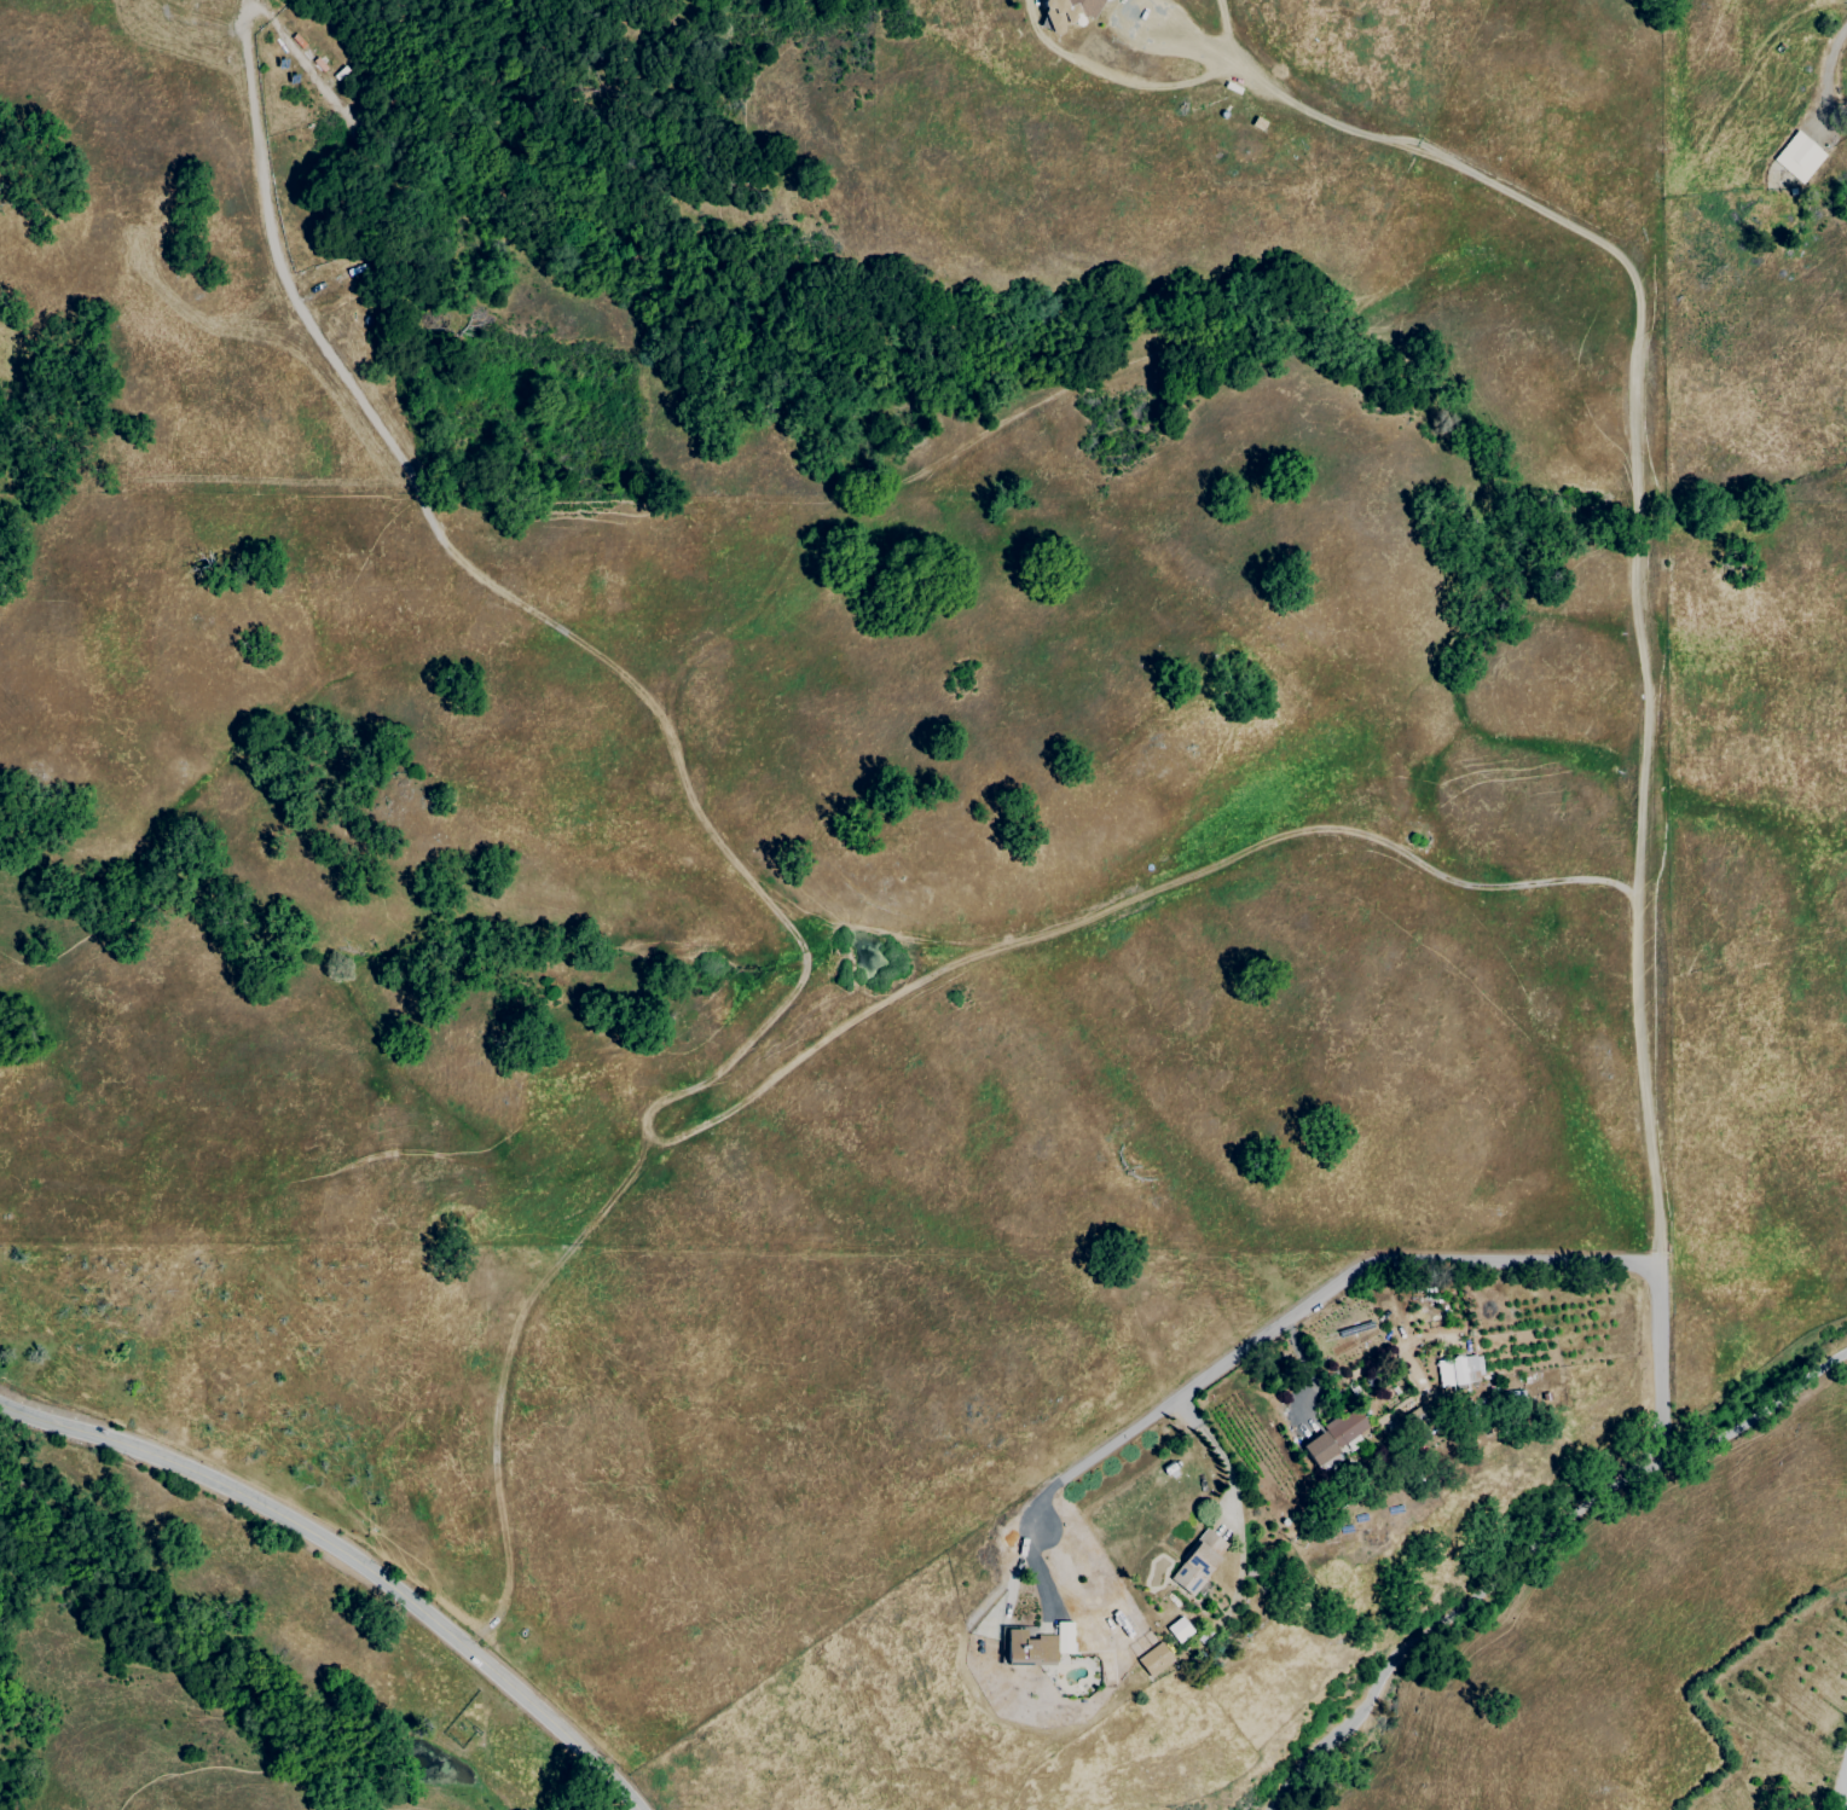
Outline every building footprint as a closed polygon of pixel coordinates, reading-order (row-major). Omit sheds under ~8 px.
[(1052,2),(1059,0),(1109,0),(1099,17),(1065,34),(1052,2)] [(1791,135),(1770,168),(1802,190),(1824,157),(1791,135)] [(1439,1386),(1482,1381),(1479,1354),(1436,1360),(1439,1386)] [(1355,1408),(1304,1444),(1320,1467),(1372,1429),(1355,1408)] [(1226,1544),(1185,1601),(1160,1583),(1202,1527),(1226,1544)] [(1165,1628),(1177,1643),(1192,1631),(1180,1616),(1165,1628)] [(990,1632),(988,1659),(1069,1667),(1073,1622),(1042,1619),(1040,1637),(990,1632)] [(1135,1660),(1149,1678),(1173,1660),(1159,1642),(1135,1660)]
